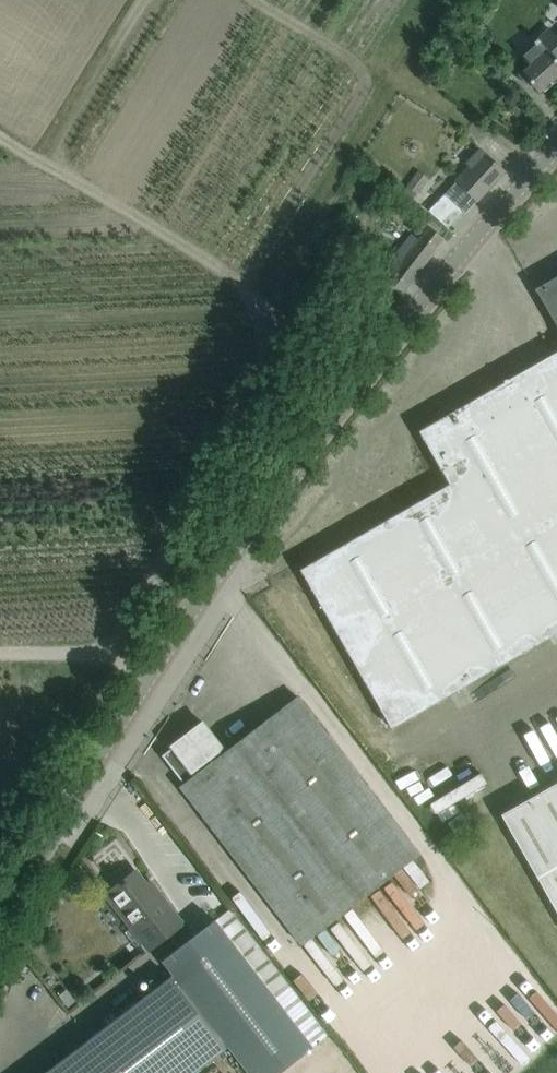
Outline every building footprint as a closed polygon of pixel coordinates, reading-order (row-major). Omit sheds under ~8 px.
[(531,65),(522,72),(539,91),(556,75),(556,59),(556,58),(556,57),(556,34),(550,27),(546,30),(520,53),(531,65)] [(481,141),(493,154),(510,137),(498,124),(481,141)] [(456,181),(444,194),(428,210),(447,228),(463,211),(465,213),(504,171),(480,149),(467,163),(468,165),(454,180),(456,181)] [(418,170),(404,191),(414,198),(429,177),(418,170)] [(444,238),(428,226),(418,239),(411,233),(395,253),(397,254),(393,259),(394,259),(384,272),(389,276),(387,279),(402,291),(444,238)] [(535,288),(556,327),(556,275),(535,288)] [(519,373),(518,372),(503,380),(504,381),(418,430),(449,483),(299,569),(391,729),(556,634),(556,351),(519,373)] [(199,772),(184,784),(180,786),(300,942),(417,852),(297,697),(199,772)] [(184,784),(199,772),(196,768),(222,747),(202,721),(171,745),(172,747),(162,755),(184,784)] [(501,814),(556,912),(556,782),(501,814)] [(135,871),(106,894),(131,926),(124,932),(142,955),(149,949),(182,923),(157,891),(153,894),(135,871)] [(217,919),(167,956),(231,1042),(253,1072),(273,1072),(327,1033),(233,907),(217,919)] [(46,1072),(191,1072),(231,1042),(167,956),(162,960),(173,975),(46,1072)] [(64,988),(56,994),(65,1006),(73,1000),(64,988)]
